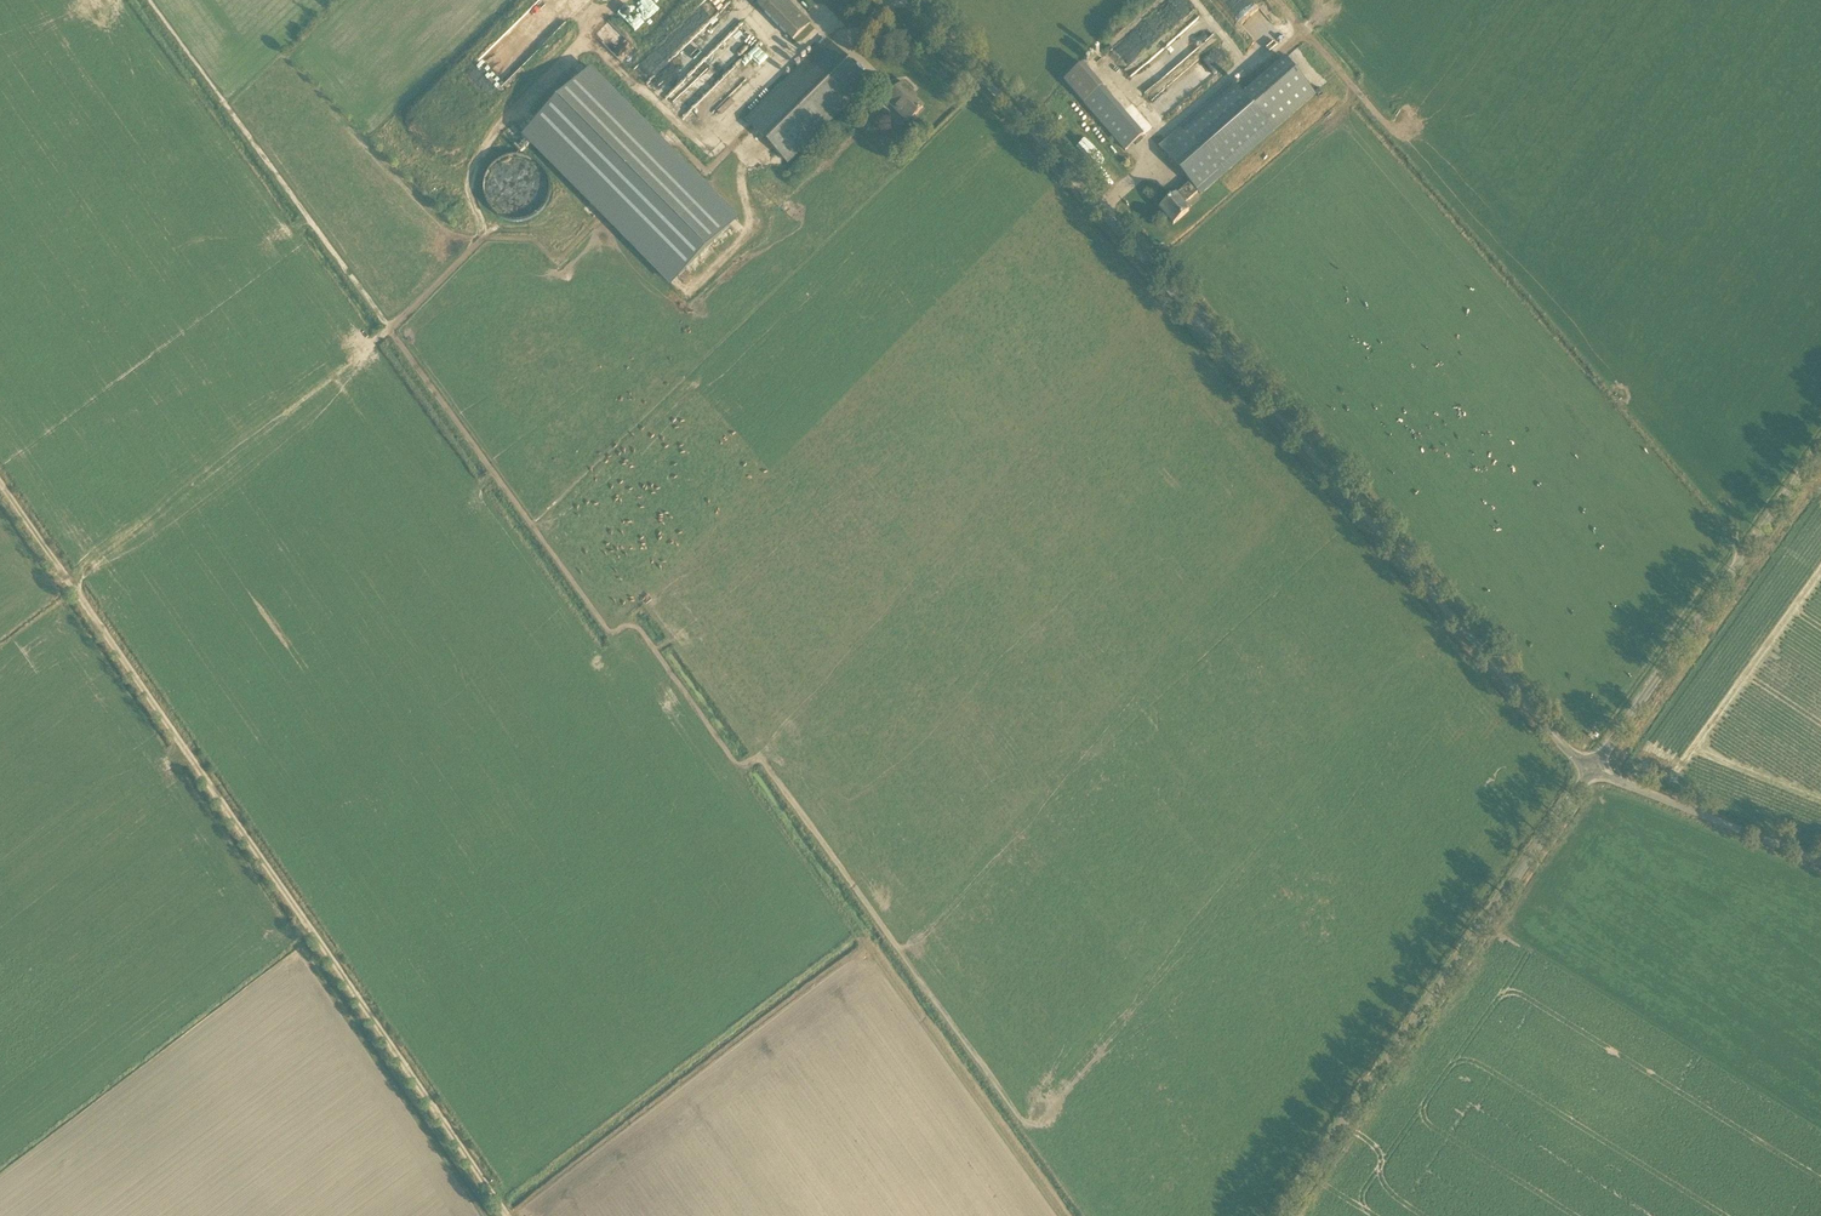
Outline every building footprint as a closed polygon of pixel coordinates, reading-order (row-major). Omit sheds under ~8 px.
[(723,62),(723,0),(705,0),(652,52),(652,62),(671,62),(677,56),(686,66),(704,66),(704,63),(712,63),(714,62),(723,62)] [(786,0),(764,0),(758,6),(792,41),(809,23),(786,0)] [(1141,57),(1165,34),(1161,30),(1167,25),(1156,13),(1126,41),(1141,57)] [(746,121),(788,163),(869,83),(826,41),(746,121)] [(1159,147),(1190,183),(1198,192),(1200,195),(1315,95),(1284,59),(1243,95),(1232,83),(1159,147)] [(1125,151),(1134,143),(1136,145),(1143,140),(1141,137),(1143,135),(1102,88),(1082,64),(1063,81),(1084,104),(1125,151)] [(671,285),(737,220),(589,70),(523,135),(671,285)] [(1145,92),(1150,98),(1172,81),(1168,75),(1145,92)] [(886,101),(908,123),(923,108),(909,94),(911,92),(903,84),(886,101)] [(504,177),(503,187),(533,190),(534,179),(504,177)] [(1183,205),(1198,192),(1190,183),(1175,195),(1159,209),(1173,225),(1189,211),(1183,205)]
